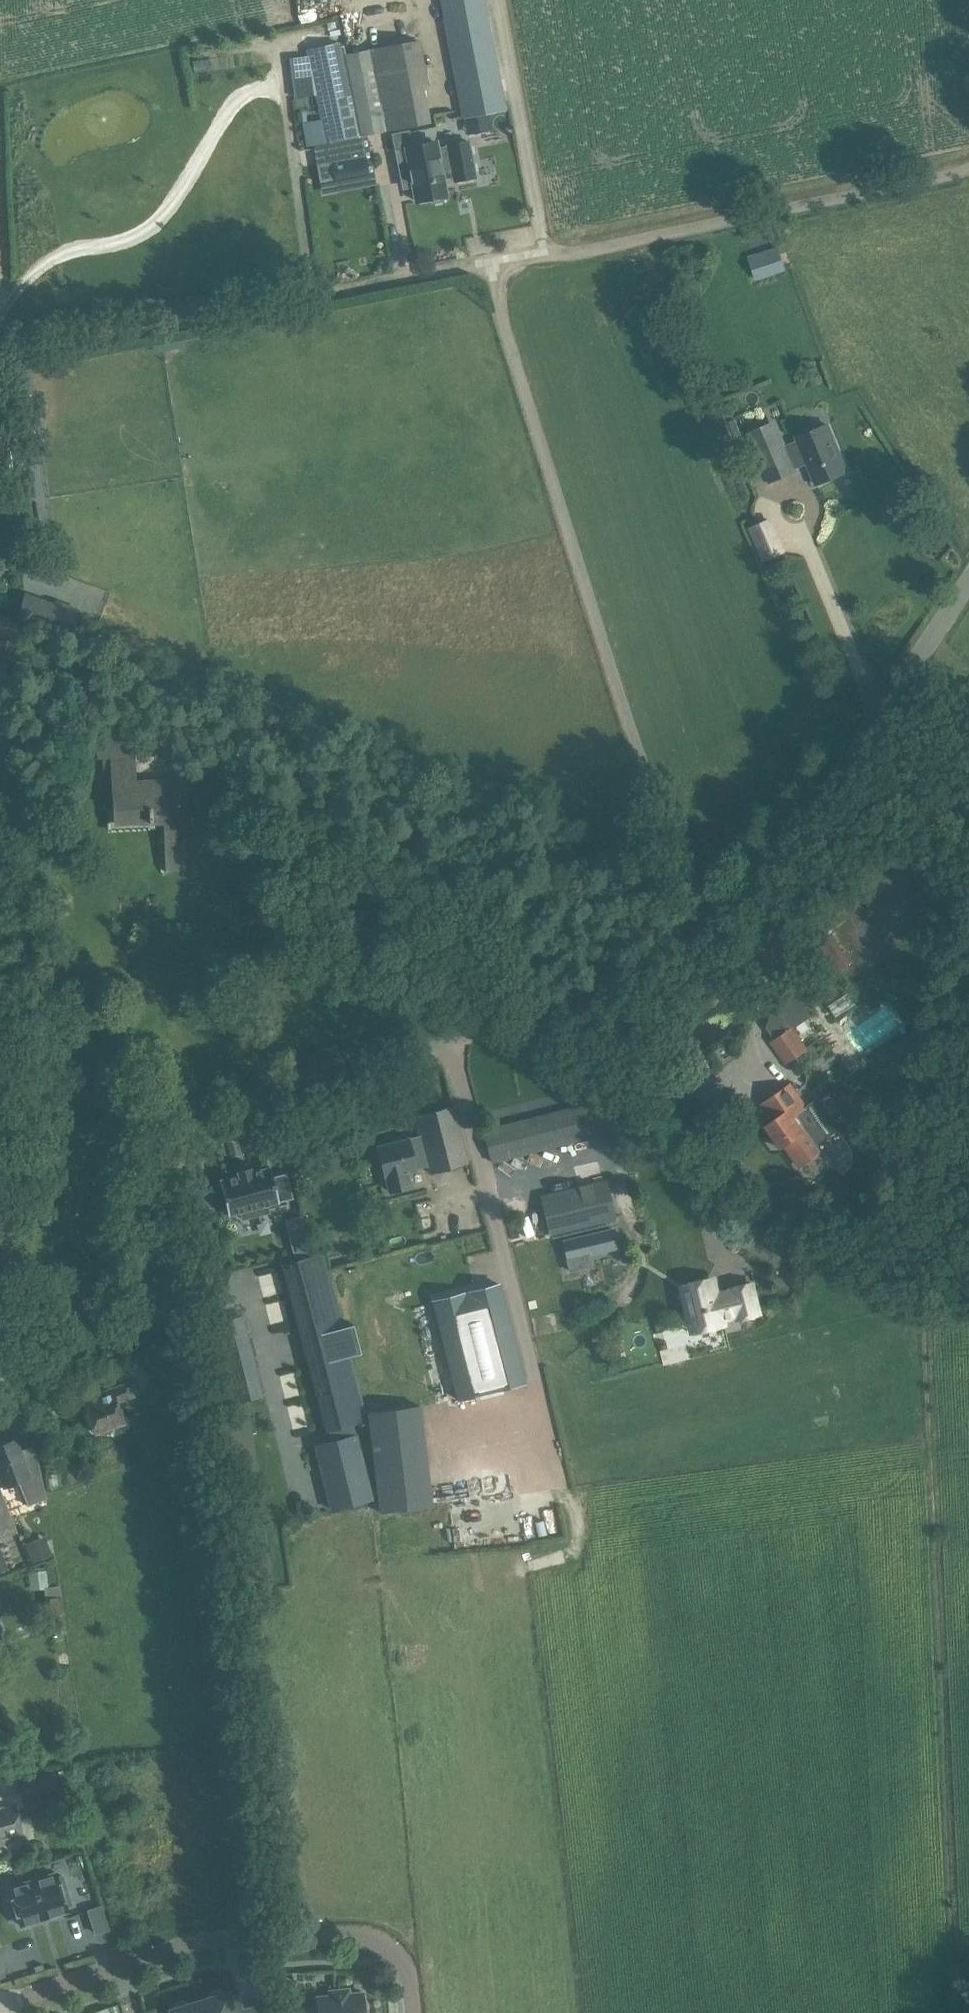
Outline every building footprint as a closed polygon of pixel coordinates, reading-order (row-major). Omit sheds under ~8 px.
[(462,117),(507,108),(486,0),(439,0),(462,117)] [(375,2),(353,6),(355,16),(377,11),(375,2)] [(344,31),(344,9),(303,9),(303,31),(344,31)] [(341,49),(312,54),(332,163),(336,183),(369,177),(362,138),(428,126),(412,44),(342,57),(341,49)] [(305,123),(304,113),(296,114),(297,124),(305,123)] [(409,167),(401,168),(404,185),(412,183),(416,202),(443,196),(440,181),(450,179),(452,185),(475,180),(467,143),(434,150),(432,141),(405,147),(409,167)] [(492,169),(475,171),(478,194),(495,192),(492,169)] [(761,250),(747,256),(756,275),(781,266),(774,246),(761,250)] [(770,483),(794,472),(793,469),(807,463),(817,485),(847,472),(828,425),(797,438),(799,441),(784,447),(779,435),(767,440),(762,429),(768,427),(767,426),(749,433),(770,483)] [(79,556),(56,559),(61,597),(84,593),(79,556)] [(54,607),(46,630),(68,638),(78,611),(55,603),(54,607)] [(0,624),(0,656),(11,655),(11,625),(0,624)] [(134,732),(99,733),(100,758),(135,757),(134,732)] [(187,779),(112,783),(114,827),(163,824),(166,871),(186,869),(183,807),(188,806),(187,779)] [(795,1028),(811,1016),(794,992),(774,1006),(777,1011),(776,1012),(770,1030),(775,1038),(770,1042),(786,1065),(809,1048),(795,1028)] [(782,1147),(785,1145),(795,1160),(828,1136),(790,1084),(762,1105),(768,1114),(766,1115),(771,1123),(767,1126),(782,1147)] [(406,1170),(427,1165),(429,1172),(468,1162),(454,1104),(414,1114),(420,1136),(378,1146),(385,1175),(387,1175),(390,1190),(410,1185),(406,1170)] [(491,1164),(592,1138),(583,1104),(483,1129),(491,1164)] [(219,1180),(228,1215),(241,1212),(242,1219),(268,1212),(267,1205),(293,1199),(287,1173),(273,1177),(271,1167),(252,1172),(251,1169),(237,1172),(238,1175),(219,1180)] [(606,1179),(540,1195),(550,1235),(616,1219),(606,1179)] [(615,1229),(564,1241),(571,1271),(589,1266),(586,1255),(619,1247),(615,1229)] [(306,1236),(290,1241),(295,1256),(310,1252),(306,1236)] [(365,1418),(322,1253),(284,1263),(328,1428),(365,1418)] [(610,1288),(628,1281),(625,1271),(606,1279),(610,1288)] [(717,1295),(713,1280),(683,1287),(693,1331),(724,1323),(723,1318),(738,1314),(739,1317),(759,1312),(752,1284),(732,1289),(732,1291),(717,1295)] [(524,1382),(499,1285),(433,1302),(457,1399),(524,1382)] [(231,1401),(260,1394),(262,1394),(242,1315),(218,1321),(221,1332),(210,1335),(215,1355),(219,1354),(231,1401)] [(173,1364),(152,1366),(156,1389),(177,1385),(173,1364)] [(132,1395),(127,1381),(82,1398),(94,1432),(123,1422),(116,1401),(132,1395)] [(380,1514),(434,1508),(423,1405),(368,1412),(380,1514)] [(316,1445),(332,1509),(372,1499),(356,1435),(316,1445)] [(4,1487),(18,1481),(27,1506),(46,1499),(35,1449),(21,1455),(15,1439),(8,1442),(6,1439),(0,1442),(0,1477),(4,1487)] [(16,1529),(0,1488),(0,1535),(16,1529)] [(527,1517),(532,1529),(547,1522),(542,1510),(527,1517)] [(462,1561),(463,1569),(489,1568),(488,1560),(462,1561)] [(28,1573),(31,1590),(48,1588),(46,1571),(28,1573)] [(44,1599),(50,1636),(67,1634),(61,1596),(44,1599)] [(647,1668),(649,1658),(630,1655),(629,1666),(647,1668)] [(54,1773),(17,1781),(20,1797),(58,1788),(54,1773)] [(4,1843),(3,1839),(20,1836),(13,1805),(0,1808),(0,1844),(4,1843)] [(21,1925),(67,1911),(66,1906),(71,1905),(62,1876),(57,1877),(55,1873),(9,1887),(12,1897),(7,1899),(13,1918),(18,1916),(21,1925)] [(101,1906),(86,1910),(94,1936),(109,1931),(101,1906)] [(348,1993),(348,1988),(328,1990),(329,1995),(316,1996),(317,2011),(320,2011),(321,2012),(366,2012),(365,2005),(362,2003),(361,1992),(348,1993)] [(257,2004),(242,2009),(237,1994),(229,1996),(227,1990),(223,1992),(218,1989),(210,1992),(207,1997),(188,2003),(183,2000),(175,2003),(173,2008),(169,2009),(170,2012),(260,2012),(257,2004)]
